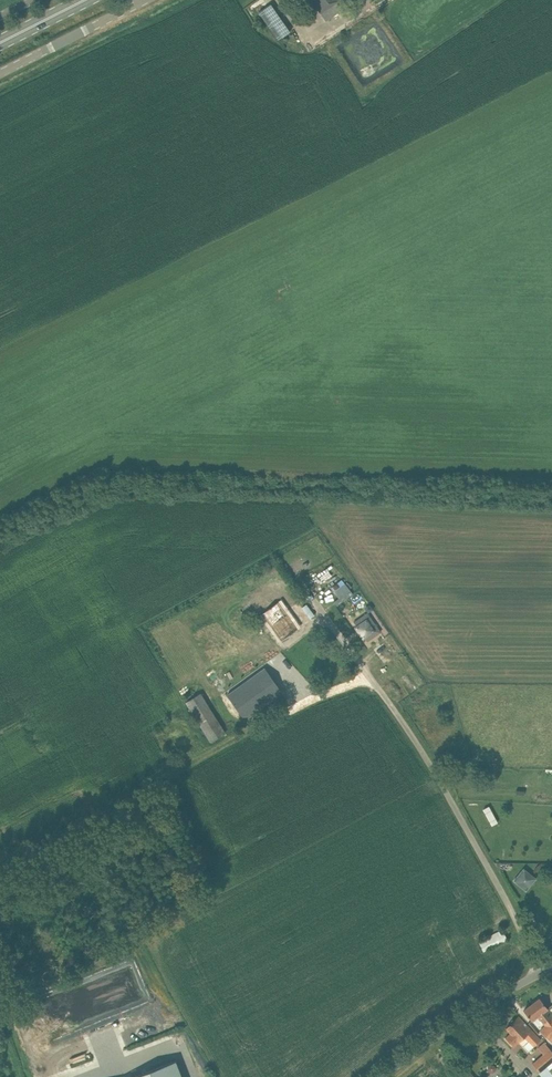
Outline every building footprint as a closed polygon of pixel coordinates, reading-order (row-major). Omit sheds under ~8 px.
[(326,21),(345,8),(341,2),(345,0),(312,0),(326,21)] [(274,2),(260,11),(279,40),(292,32),(274,2)] [(332,587),(340,598),(334,601),(338,607),(355,594),(344,579),(332,587)] [(279,601),(260,614),(267,625),(262,629),(270,640),(275,636),(280,643),(298,631),(288,617),(290,616),(279,601)] [(368,612),(353,622),(367,641),(381,632),(375,623),(374,624),(372,622),(374,621),(368,612)] [(267,661),(231,687),(247,710),(283,684),(267,661)] [(185,702),(187,706),(210,742),(210,743),(225,732),(200,693),(189,700),(185,702)] [(489,807),(484,810),(492,825),(497,822),(489,807)] [(526,891),(537,878),(524,868),(513,880),(526,891)] [(483,951),(507,939),(502,930),(479,942),(483,951)] [(524,1011),(532,1021),(538,1016),(546,1026),(551,1019),(545,1010),(548,1009),(539,998),(524,1011)] [(519,1015),(518,1016),(506,1028),(511,1033),(506,1038),(514,1046),(519,1041),(519,1042),(525,1036),(534,1046),(541,1039),(519,1015)] [(540,1031),(550,1041),(551,1039),(551,1019),(546,1026),(540,1031)] [(538,1048),(543,1054),(532,1063),(540,1072),(551,1061),(551,1052),(544,1042),(538,1048)] [(133,1076),(182,1076),(176,1061),(133,1076)] [(459,1076),(460,1076),(473,1076),(467,1069),(459,1076)]
